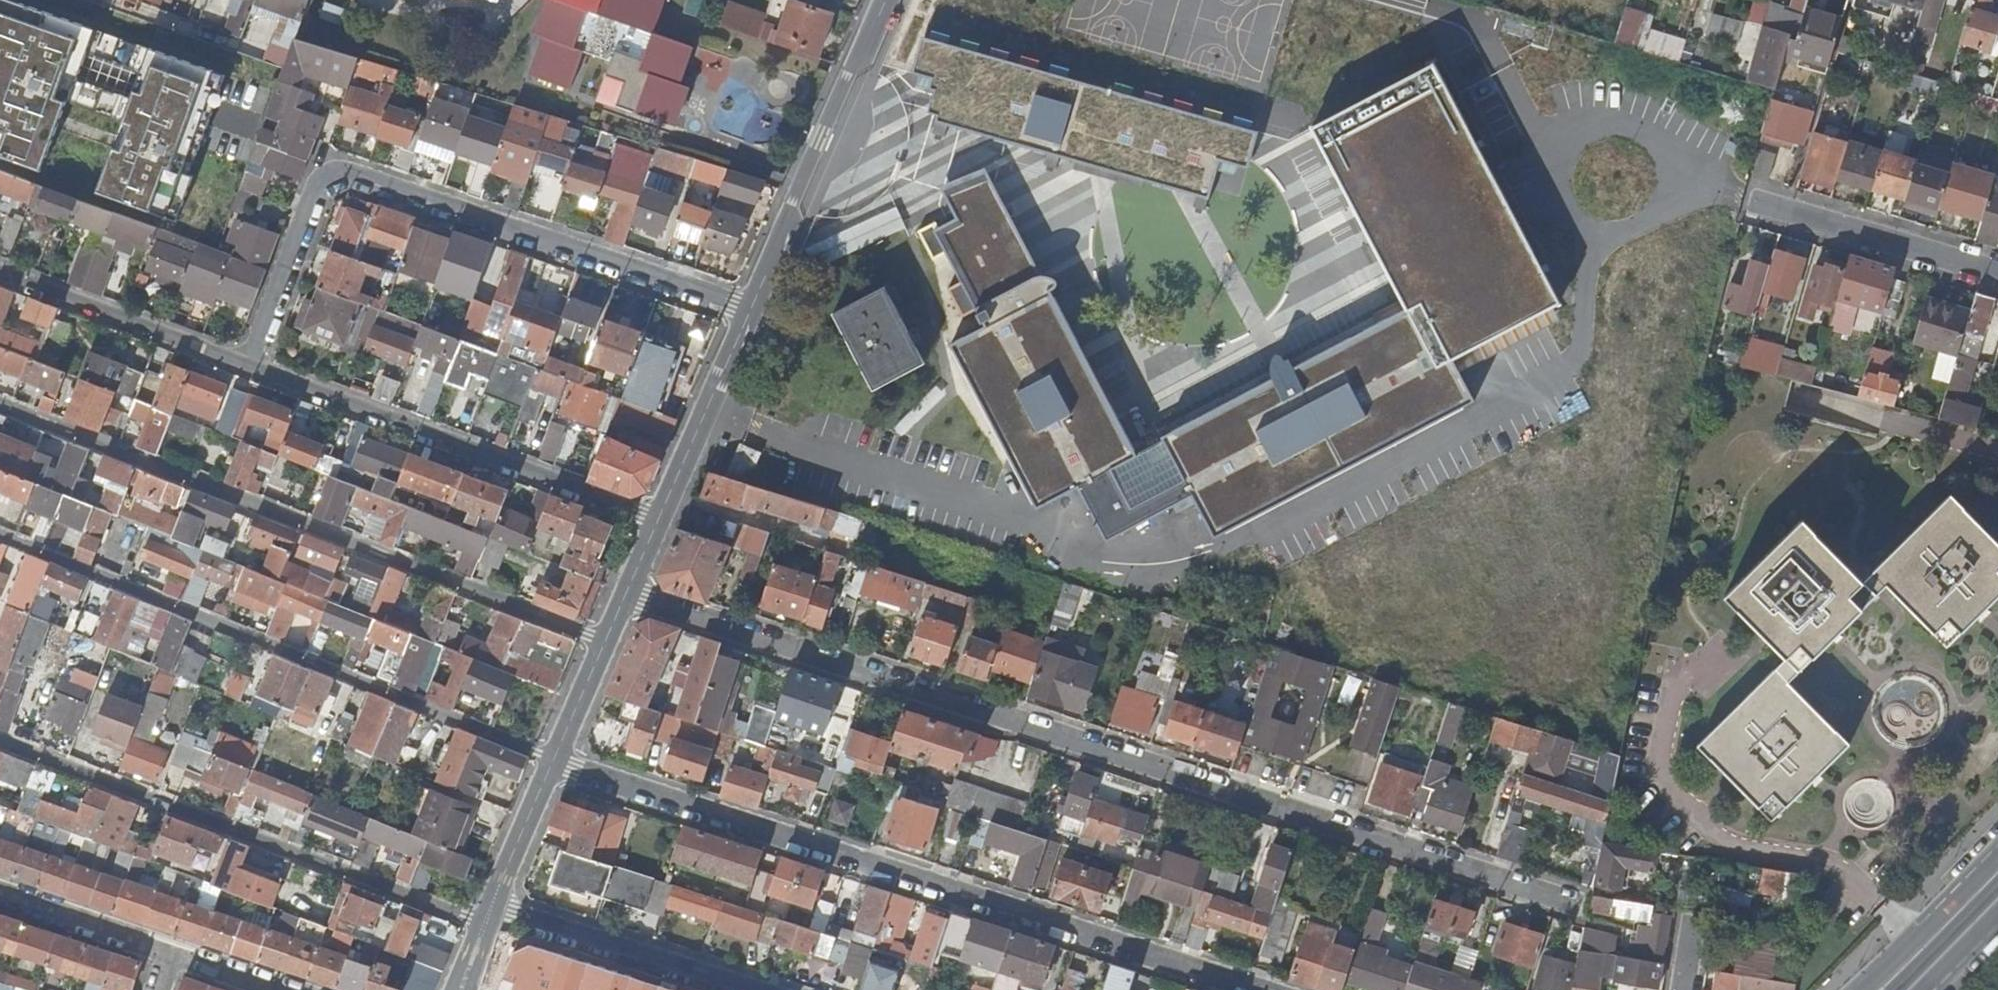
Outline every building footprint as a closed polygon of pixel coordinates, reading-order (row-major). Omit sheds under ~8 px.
[(3,1),(0,10),(0,11),(17,17),(20,8),(36,13),(41,0),(0,0),(3,1)] [(36,13),(70,25),(74,13),(111,26),(112,22),(139,31),(143,18),(90,0),(41,0),(36,13)] [(256,0),(242,0),(238,13),(232,11),(225,31),(242,37),(251,15),(255,3),(256,0)] [(293,48),(296,38),(310,0),(256,0),(255,3),(283,12),(280,20),(284,22),(281,30),(284,33),(281,44),(293,48)] [(630,108),(647,61),(685,74),(695,44),(656,31),(667,0),(550,0),(538,35),(547,38),(534,75),(574,89),(587,51),(614,61),(601,98),(630,108)] [(819,57),(834,14),(793,0),(791,4),(780,38),(774,36),(773,41),(775,42),(819,57)] [(1925,0),(1854,0),(1852,7),(1866,11),(1869,4),(1891,11),(1894,1),(1922,10),(1925,0)] [(1943,0),(1925,0),(1922,10),(1912,40),(1929,45),(1943,0)] [(1990,0),(1973,0),(1959,43),(1991,53),(1992,51),(1997,31),(1997,18),(1985,14),(1990,0)] [(328,2),(322,17),(342,24),(347,9),(328,2)] [(283,12),(255,3),(251,15),(279,23),(280,20),(283,12)] [(1616,44),(1638,50),(1648,15),(1626,8),(1616,44)] [(1789,39),(1788,45),(1794,47),(1792,55),(1828,66),(1843,20),(1805,9),(1802,20),(1796,41),(1789,39)] [(1748,83),(1776,91),(1783,65),(1788,45),(1789,39),(1796,41),(1802,20),(1789,16),(1769,10),(1748,83)] [(1744,21),(1712,12),(1705,36),(1737,44),(1744,21)] [(731,16),(727,26),(766,39),(769,29),(731,16)] [(33,23),(17,28),(12,42),(24,47),(27,37),(75,53),(80,38),(33,23)] [(1263,132),(926,35),(916,69),(937,75),(933,87),(940,88),(933,110),(944,113),(942,119),(1125,172),(1167,184),(1197,193),(1214,198),(1225,160),(1252,168),(1263,132)] [(1843,37),(1837,54),(1850,58),(1855,41),(1843,37)] [(357,69),(361,57),(296,38),(293,48),(289,58),(310,64),(354,78),(357,69)] [(289,58),(293,48),(281,44),(271,40),(264,60),(285,68),(289,58)] [(396,81),(400,69),(361,57),(357,69),(362,71),(396,81)] [(303,87),(310,64),(289,58),(285,68),(281,79),(303,87)] [(1905,74),(1928,81),(1932,66),(1907,58),(1902,73),(1905,74)] [(1565,302),(1440,60),(1316,124),(1412,310),(1424,304),(1453,360),(1565,302)] [(647,61),(630,108),(677,124),(693,77),(685,74),(647,61)] [(352,85),(354,78),(310,64),(303,87),(315,91),(309,110),(325,116),(340,121),(352,85)] [(195,77),(163,66),(142,122),(174,134),(195,77)] [(357,87),(362,71),(357,69),(354,78),(352,85),(357,87)] [(1901,89),(1935,99),(1939,84),(1928,81),(1905,74),(1901,89)] [(434,98),(439,81),(418,75),(412,92),(434,99),(434,98)] [(315,91),(303,87),(281,79),(273,101),(268,115),(317,138),(325,116),(309,110),(315,91)] [(389,104),(394,89),(383,85),(380,94),(357,87),(352,85),(340,121),(379,134),(389,104)] [(1991,99),(1978,95),(1973,94),(1969,107),(1997,116),(1997,101),(1991,99)] [(459,146),(469,116),(471,109),(434,98),(434,99),(428,116),(427,117),(420,139),(457,150),(459,146)] [(1814,113),(1773,101),(1765,134),(1803,146),(1814,113)] [(41,118),(0,104),(0,125),(11,128),(25,133),(24,138),(34,141),(41,118)] [(411,145),(421,115),(389,104),(379,134),(403,142),(411,145)] [(547,124),(550,115),(514,104),(511,113),(506,128),(496,158),(510,163),(532,170),(535,161),(542,140),(527,136),(533,120),(547,124)] [(259,141),(309,159),(317,138),(268,115),(259,141)] [(420,139),(427,117),(421,115),(411,145),(418,147),(418,146),(420,139)] [(579,138),(583,125),(550,115),(547,124),(543,138),(576,148),(579,138)] [(496,158),(506,128),(469,116),(459,146),(496,158)] [(543,138),(547,124),(533,120),(527,136),(542,140),(543,138)] [(0,125),(0,130),(9,133),(11,128),(0,125)] [(615,149),(619,136),(583,125),(579,138),(615,149)] [(80,198),(87,201),(109,141),(90,134),(68,194),(80,198)] [(654,160),(658,148),(619,136),(615,149),(654,160)] [(1800,176),(1835,186),(1836,181),(1846,146),(1812,136),(1800,176)] [(574,152),(576,148),(543,138),(542,140),(535,161),(568,172),(571,163),(574,152)] [(454,161),(457,150),(420,139),(418,146),(418,147),(416,150),(441,158),(454,161)] [(292,180),(300,183),(309,159),(259,141),(242,187),(241,188),(252,192),(260,195),(265,181),(258,178),(260,175),(264,177),(268,164),(295,174),(292,180)] [(416,150),(418,147),(411,145),(403,142),(395,168),(409,173),(416,150)] [(1836,181),(1870,191),(1881,155),(1847,144),(1846,146),(1836,181)] [(691,176),(697,160),(658,148),(654,160),(650,171),(690,183),(692,176),(691,176)] [(577,165),(580,154),(574,152),(571,163),(577,165)] [(607,174),(610,164),(580,154),(577,165),(571,163),(568,172),(563,187),(598,198),(600,193),(607,174)] [(1870,191),(1904,202),(1915,164),(1881,154),(1881,155),(1870,191)] [(433,181),(446,186),(454,161),(441,158),(433,181)] [(723,186),(728,170),(697,160),(691,176),(692,176),(723,186)] [(486,189),(493,167),(480,163),(472,184),(486,189)] [(530,178),(532,170),(510,163),(508,171),(530,178)] [(1904,202),(1938,212),(1949,175),(1915,164),(1904,202)] [(1980,224),(1992,184),(1993,179),(1951,166),(1949,175),(1938,212),(1980,224)] [(31,203),(38,183),(31,180),(0,168),(0,192),(31,203)] [(757,204),(767,182),(728,170),(723,186),(721,192),(757,204)] [(1049,290),(986,172),(939,190),(956,221),(932,234),(981,326),(1049,290)] [(644,188),(645,186),(607,174),(600,193),(632,204),(629,217),(618,213),(609,241),(625,246),(633,223),(644,188)] [(507,206),(520,211),(528,185),(515,181),(507,206)] [(30,206),(72,221),(80,198),(68,194),(38,183),(31,203),(30,206)] [(214,230),(228,188),(212,183),(198,224),(214,230)] [(551,221),(563,187),(550,183),(538,217),(551,221)] [(1993,249),(1997,234),(1997,186),(1992,184),(1980,224),(1974,243),(1993,249)] [(244,214),(247,207),(252,192),(241,188),(233,210),(244,214)] [(674,198),(644,188),(633,223),(662,233),(674,198)] [(264,213),(269,199),(260,195),(252,192),(247,207),(264,213)] [(107,233),(115,211),(87,201),(80,198),(72,221),(107,233)] [(360,259),(379,205),(370,202),(366,214),(341,206),(336,221),(343,223),(333,250),(360,259)] [(680,235),(704,243),(714,214),(692,206),(683,204),(671,240),(677,242),(680,235)] [(398,273),(400,269),(401,265),(370,254),(375,239),(398,247),(396,253),(404,256),(413,228),(417,218),(379,205),(360,259),(387,269),(398,273)] [(735,254),(749,221),(715,210),(714,214),(704,243),(735,254)] [(149,248),(157,227),(115,211),(107,233),(120,238),(116,246),(133,252),(136,244),(149,248)] [(24,222),(9,217),(0,242),(0,246),(13,251),(24,222)] [(236,256),(267,268),(280,235),(239,219),(230,242),(240,246),(236,256)] [(400,269),(437,281),(451,241),(413,228),(404,256),(401,265),(400,269)] [(53,271),(64,241),(52,236),(40,266),(53,271)] [(195,255),(200,243),(184,237),(182,244),(180,249),(195,255)] [(172,278),(185,283),(195,255),(180,249),(182,244),(176,242),(174,247),(158,241),(147,269),(160,274),(157,280),(170,285),(172,278)] [(216,302),(224,281),(234,256),(218,250),(200,243),(195,255),(185,283),(178,302),(193,307),(198,296),(216,302)] [(85,290),(101,249),(93,246),(80,280),(83,281),(80,287),(85,290)] [(85,290),(102,296),(110,273),(101,270),(108,251),(101,249),(85,290)] [(383,279),(387,269),(360,259),(333,250),(319,288),(361,304),(366,306),(372,307),(375,298),(367,295),(359,295),(368,269),(374,275),(383,279)] [(513,312),(532,257),(516,252),(509,272),(498,304),(493,303),(496,291),(480,285),(474,302),(511,315),(513,312)] [(1803,261),(1774,252),(1769,268),(1758,307),(1764,308),(1769,294),(1791,300),(1803,261)] [(248,321),(267,268),(236,256),(234,256),(224,281),(241,287),(231,314),(248,321)] [(1894,271),(1849,258),(1829,330),(1844,335),(1851,313),(1846,312),(1848,305),(1868,310),(1867,313),(1881,317),(1891,280),(1894,271)] [(1724,309),(1755,319),(1758,307),(1769,268),(1751,263),(1743,291),(1730,287),(1724,309)] [(1815,303),(1819,305),(1832,308),(1843,271),(1825,266),(1823,270),(1814,268),(1807,293),(1817,296),(1815,303)] [(395,283),(398,273),(387,269),(383,279),(395,283)] [(139,274),(135,285),(142,288),(147,277),(139,274)] [(1881,317),(1880,320),(1894,324),(1906,284),(1891,280),(1881,317)] [(874,388),(925,361),(885,285),(834,312),(874,388)] [(3,328),(16,293),(0,287),(0,335),(3,328)] [(361,304),(319,288),(303,330),(346,345),(361,304)] [(951,343),(1039,508),(1074,490),(1138,456),(1049,290),(981,326),(951,343)] [(1814,323),(1819,305),(1815,303),(1817,296),(1807,293),(1800,319),(1814,323)] [(56,320),(60,309),(23,295),(15,316),(52,330),(56,320)] [(1945,400),(1939,421),(1976,431),(1982,410),(1963,405),(1975,362),(1994,300),(1975,295),(1970,313),(1958,355),(1957,357),(1945,400)] [(380,310),(385,312),(390,298),(384,296),(382,301),(375,298),(372,307),(380,310)] [(596,329),(603,309),(569,297),(562,319),(558,330),(557,331),(573,337),(579,323),(596,329)] [(1913,343),(1958,355),(1970,313),(1925,300),(1913,343)] [(503,339),(511,315),(474,302),(466,325),(464,330),(476,334),(478,330),(503,339)] [(1412,310),(1165,439),(1194,494),(1217,538),(1475,402),(1453,360),(1424,304),(1412,310)] [(364,353),(365,350),(374,326),(380,310),(372,307),(366,306),(351,348),(364,353)] [(416,341),(422,325),(407,320),(402,336),(385,330),(391,314),(385,312),(380,310),(374,326),(365,350),(407,366),(415,345),(416,341)] [(537,368),(544,370),(549,357),(550,353),(555,337),(557,331),(558,330),(526,319),(527,316),(513,312),(511,315),(503,339),(500,347),(537,360),(534,367),(537,368)] [(624,374),(631,377),(644,339),(646,334),(604,319),(594,350),(592,356),(590,362),(624,374)] [(70,326),(56,320),(52,330),(45,347),(40,362),(53,367),(70,326)] [(445,383),(453,362),(461,340),(422,325),(416,341),(415,345),(423,348),(420,356),(431,360),(434,352),(441,355),(420,409),(419,408),(417,415),(430,420),(445,383)] [(40,362),(45,347),(18,337),(18,335),(3,328),(0,335),(0,346),(30,358),(40,362)] [(644,339),(631,377),(667,389),(680,352),(644,339)] [(453,362),(445,383),(466,391),(472,374),(478,377),(480,371),(491,376),(499,354),(498,353),(461,340),(453,362)] [(1748,342),(1740,369),(1750,371),(1776,378),(1784,351),(1748,342)] [(23,378),(30,358),(0,346),(0,369),(23,378)] [(1784,351),(1776,378),(1812,388),(1817,371),(1794,364),(1796,354),(1784,351)] [(1872,351),(1858,400),(1894,409),(1901,385),(1889,382),(1891,374),(1895,358),(1872,351)] [(137,399),(146,376),(91,354),(82,378),(117,391),(137,399)] [(534,367),(499,354),(491,376),(485,393),(522,407),(524,403),(537,368),(534,367)] [(568,380),(573,381),(582,385),(587,370),(549,357),(544,370),(568,380)] [(68,372),(53,367),(40,362),(30,358),(23,378),(22,379),(52,390),(44,410),(52,413),(68,372)] [(183,391),(190,372),(171,364),(154,406),(174,413),(183,391)] [(522,407),(517,420),(531,425),(538,405),(544,390),(555,394),(552,402),(559,405),(568,380),(544,370),(537,368),(524,403),(522,407)] [(162,375),(148,370),(146,376),(137,399),(151,404),(162,375)] [(229,386),(190,372),(183,391),(194,395),(190,408),(216,419),(229,386)] [(1889,382),(1901,385),(1903,377),(1891,374),(1889,382)] [(110,409),(117,391),(82,378),(66,419),(101,433),(106,420),(118,424),(122,413),(110,409)] [(381,402),(393,406),(401,384),(389,380),(381,402)] [(639,406),(657,412),(663,392),(630,380),(626,394),(624,399),(624,400),(639,406)] [(597,430),(610,395),(582,385),(573,381),(560,416),(597,430)] [(217,430),(232,436),(236,427),(239,418),(249,394),(233,388),(217,430)] [(1976,399),(1984,401),(1988,391),(1979,388),(1976,399)] [(479,410),(481,403),(484,395),(478,393),(477,396),(466,393),(462,404),(479,410)] [(284,442),(288,431),(295,411),(254,395),(245,418),(272,428),(268,436),(284,442)] [(669,440),(678,420),(668,416),(663,414),(657,412),(639,406),(624,400),(620,398),(612,419),(669,440)] [(138,447),(158,455),(168,430),(174,413),(154,406),(151,404),(137,399),(131,416),(148,423),(138,447)] [(174,413),(168,430),(192,440),(199,423),(174,413)] [(494,444),(507,449),(517,421),(504,417),(494,444)] [(232,436),(243,440),(275,453),(279,444),(236,427),(232,436)] [(539,461),(551,465),(564,432),(550,427),(539,461)] [(38,448),(44,432),(36,428),(29,445),(38,448)] [(279,454),(296,461),(325,472),(331,456),(322,452),(325,444),(288,431),(284,442),(279,454)] [(647,491),(665,451),(633,438),(629,447),(612,439),(615,434),(607,431),(589,479),(633,496),(647,491)] [(38,448),(29,445),(0,434),(0,468),(26,478),(36,453),(38,448)] [(378,484),(375,492),(393,499),(399,482),(410,454),(364,437),(353,465),(374,474),(371,482),(378,484)] [(1194,494),(1165,439),(1138,456),(1074,490),(1101,542),(1194,494)] [(257,462),(274,469),(279,454),(275,453),(243,440),(226,482),(257,493),(262,481),(251,477),(257,462)] [(80,477),(91,450),(71,442),(58,475),(52,489),(65,494),(72,496),(80,477)] [(727,476),(748,482),(761,451),(743,444),(741,443),(727,476)] [(43,469),(45,470),(49,458),(36,453),(26,478),(37,482),(43,469)] [(465,473),(410,453),(410,454),(399,482),(417,489),(454,503),(465,473)] [(271,477),(269,482),(285,489),(296,461),(279,454),(274,469),(271,477)] [(133,478),(137,468),(104,455),(97,473),(112,480),(101,508),(109,511),(119,515),(125,500),(133,478)] [(37,482),(26,478),(0,468),(0,493),(27,504),(28,504),(37,482)] [(142,470),(137,468),(133,478),(138,480),(142,470)] [(52,489),(58,475),(45,470),(43,469),(37,482),(52,489)] [(146,472),(142,470),(138,480),(133,493),(137,494),(139,490),(146,472)] [(727,476),(712,471),(704,494),(754,510),(755,505),(832,529),(839,511),(748,482),(727,476)] [(185,487),(146,472),(139,490),(178,505),(185,487)] [(510,491),(465,473),(454,503),(499,520),(510,491)] [(314,516),(342,527),(351,503),(358,485),(337,477),(330,474),(314,516)] [(72,496),(82,500),(90,480),(80,477),(72,496)] [(65,494),(52,489),(37,482),(28,504),(27,504),(15,533),(21,535),(33,508),(47,513),(56,517),(65,494)] [(410,506),(431,514),(434,508),(435,506),(413,498),(417,489),(399,482),(393,499),(410,506)] [(358,485),(351,503),(369,511),(386,518),(394,521),(392,525),(389,524),(382,542),(394,547),(401,529),(403,524),(410,506),(393,499),(375,492),(358,485)] [(239,508),(192,490),(174,537),(194,545),(204,519),(231,529),(239,508)] [(501,542),(501,540),(512,514),(516,516),(524,496),(510,491),(499,520),(496,527),(491,538),(501,542)] [(540,525),(551,495),(540,491),(528,520),(539,525),(540,525)] [(86,530),(95,506),(82,500),(72,496),(65,494),(56,517),(44,544),(50,547),(61,520),(86,530)] [(581,515),(584,507),(551,495),(540,525),(539,527),(572,540),(581,515)] [(141,506),(125,500),(119,515),(133,521),(135,521),(141,506)] [(1960,504),(1871,590),(1811,529),(1734,605),(1795,668),(1709,755),(1783,832),(1861,755),(1800,694),(1896,597),(1958,658),(1997,618),(1997,542),(1960,504)] [(109,511),(101,508),(95,506),(86,530),(75,557),(91,563),(100,539),(99,539),(101,534),(100,533),(109,511)] [(449,543),(481,557),(489,537),(473,531),(447,520),(431,514),(410,506),(403,524),(434,537),(439,539),(435,549),(445,553),(449,543)] [(431,514),(447,520),(449,514),(434,508),(431,514)] [(386,518),(369,511),(360,534),(377,541),(386,518)] [(36,541),(44,544),(56,517),(47,513),(36,541)] [(529,551),(539,525),(528,520),(516,516),(512,514),(501,540),(529,551)] [(266,573),(282,580),(285,570),(290,558),(293,552),(301,532),(257,515),(249,536),(260,540),(257,547),(274,553),(266,573)] [(612,527),(581,515),(572,540),(571,543),(577,552),(575,557),(567,554),(563,567),(566,568),(572,571),(594,579),(601,562),(599,561),(612,527)] [(489,537),(491,538),(496,527),(477,520),(473,531),(489,537)] [(139,546),(143,536),(147,526),(135,521),(133,521),(126,540),(139,546)] [(770,532),(737,522),(731,544),(750,550),(740,580),(752,584),(767,539),(770,532)] [(142,558),(192,577),(200,559),(204,549),(194,545),(174,537),(170,535),(166,534),(147,526),(143,536),(149,539),(142,558)] [(730,544),(679,527),(659,573),(665,586),(706,600),(730,544)] [(788,528),(786,537),(823,549),(825,543),(813,540),(814,536),(788,528)] [(282,580),(288,583),(326,598),(334,579),(345,550),(305,534),(297,554),(327,566),(323,579),(293,567),(296,561),(290,558),(285,570),(282,580)] [(430,547),(435,549),(439,539),(434,537),(430,547)] [(500,569),(510,546),(501,542),(491,538),(489,537),(481,557),(479,561),(500,569)] [(249,542),(236,538),(233,546),(232,548),(228,558),(240,563),(249,542)] [(228,558),(232,548),(209,539),(205,549),(228,558)] [(567,554),(568,551),(535,539),(529,553),(563,567),(567,554)] [(8,546),(0,542),(0,567),(8,546)] [(189,585),(182,600),(192,604),(204,576),(230,586),(222,604),(229,607),(236,589),(246,565),(240,563),(228,558),(205,549),(204,549),(200,559),(192,577),(189,585)] [(829,588),(840,555),(826,550),(818,577),(804,618),(803,620),(822,625),(833,590),(829,588)] [(41,585),(50,563),(29,554),(0,629),(0,668),(9,672),(11,666),(13,662),(31,614),(30,614),(41,585)] [(860,590),(868,564),(846,556),(844,562),(858,567),(847,595),(852,596),(850,603),(855,605),(856,603),(860,590)] [(377,600),(388,571),(354,557),(348,571),(362,577),(356,592),(377,600)] [(457,572),(472,578),(477,567),(461,561),(457,572)] [(80,600),(89,578),(50,563),(41,585),(80,600)] [(781,610),(804,618),(818,577),(775,563),(761,603),(781,610)] [(922,594),(926,582),(868,564),(860,590),(905,605),(906,603),(917,607),(922,594)] [(257,630),(266,634),(288,583),(282,580),(266,573),(246,565),(236,589),(259,598),(255,609),(265,613),(257,630)] [(122,576),(127,578),(131,568),(126,566),(122,576)] [(371,616),(376,618),(414,633),(438,643),(448,618),(455,599),(458,594),(441,587),(431,615),(429,615),(428,617),(417,613),(414,620),(390,611),(405,573),(390,567),(388,571),(377,600),(371,616)] [(562,579),(568,581),(572,571),(566,568),(562,579)] [(9,575),(0,571),(0,597),(9,575)] [(594,581),(594,579),(572,571),(568,581),(564,591),(541,582),(533,602),(578,619),(579,617),(585,620),(600,584),(594,581)] [(163,592),(182,600),(189,585),(169,578),(163,592)] [(334,579),(326,598),(330,599),(341,604),(349,585),(334,579)] [(1067,582),(1065,581),(1051,622),(1069,628),(1081,586),(1067,582)] [(965,607),(969,596),(926,582),(922,594),(965,607)] [(292,644),(309,651),(316,631),(321,620),(330,599),(326,598),(288,583),(266,634),(283,640),(288,627),(283,625),(290,608),(314,618),(305,639),(296,635),(292,644)] [(131,622),(140,599),(116,589),(99,632),(89,629),(95,616),(81,610),(73,631),(95,641),(111,647),(119,651),(122,643),(131,622)] [(977,617),(982,600),(969,596),(965,607),(963,613),(977,617)] [(161,668),(172,672),(174,669),(182,647),(184,644),(193,621),(140,599),(131,622),(151,630),(152,627),(166,633),(153,664),(161,668)] [(344,665),(355,669),(368,637),(376,618),(371,616),(341,604),(330,599),(321,620),(361,636),(356,647),(352,646),(344,665)] [(468,605),(455,599),(448,618),(461,623),(468,605)] [(869,608),(856,603),(855,605),(847,628),(861,633),(869,608)] [(1148,607),(1138,604),(1133,620),(1143,624),(1145,617),(1148,607)] [(1163,612),(1148,607),(1145,617),(1160,622),(1163,612)] [(504,668),(524,620),(512,615),(500,610),(487,643),(464,634),(458,650),(504,668)] [(35,665),(51,623),(31,614),(13,662),(19,665),(21,660),(35,665)] [(946,664),(958,626),(922,615),(910,653),(946,664)] [(376,618),(368,637),(393,647),(385,668),(397,673),(414,633),(376,618)] [(461,623),(448,618),(438,643),(447,646),(451,648),(461,623)] [(636,625),(607,692),(642,704),(645,705),(679,627),(649,618),(636,625)] [(557,691),(577,641),(524,620),(504,668),(503,669),(515,674),(557,691)] [(151,630),(131,622),(122,643),(129,646),(126,653),(130,655),(135,643),(144,646),(151,630)] [(67,647),(73,631),(57,625),(51,640),(67,647)] [(1031,680),(1045,640),(1005,626),(999,645),(991,667),(1031,680)] [(316,631),(309,651),(320,655),(329,636),(316,631)] [(397,673),(392,685),(415,694),(433,649),(443,657),(447,646),(438,643),(414,633),(397,673)] [(1087,646),(1047,633),(1045,640),(1031,680),(1028,691),(1081,709),(1095,666),(1082,661),(1087,646)] [(718,654),(721,643),(722,642),(702,635),(676,715),(695,722),(718,654)] [(991,667),(999,645),(971,636),(960,669),(988,678),(991,667)] [(119,651),(126,653),(129,646),(122,643),(119,651)] [(466,680),(475,658),(451,648),(447,646),(443,657),(442,659),(454,663),(457,669),(450,686),(433,680),(426,698),(453,709),(457,701),(463,685),(466,680)] [(172,672),(179,675),(196,682),(206,657),(182,647),(174,669),(172,672)] [(1317,660),(1274,647),(1259,691),(1248,724),(1243,738),(1287,752),(1304,758),(1332,678),(1369,689),(1351,744),(1380,754),(1403,687),(1321,661),(1317,660)] [(1168,648),(1164,659),(1177,663),(1181,652),(1168,648)] [(254,705),(278,715),(291,720),(295,709),(313,668),(275,653),(254,705)] [(736,660),(718,654),(695,722),(715,728),(722,705),(736,660)] [(507,696),(515,674),(503,669),(475,658),(466,680),(507,696)] [(1177,663),(1164,659),(1155,685),(1168,690),(1173,674),(1177,663)] [(722,705),(731,708),(746,663),(736,660),(722,705)] [(9,672),(4,685),(0,696),(0,730),(4,731),(8,720),(26,672),(11,666),(9,672)] [(78,732),(90,701),(95,690),(100,676),(75,666),(69,681),(62,678),(50,708),(67,715),(62,726),(61,730),(77,736),(78,732)] [(313,668),(295,709),(318,718),(335,677),(313,668)] [(124,761),(122,765),(158,779),(169,752),(150,744),(176,676),(160,669),(141,717),(135,734),(124,761)] [(1173,674),(1168,690),(1158,721),(1170,725),(1167,734),(1195,743),(1207,710),(1172,699),(1175,689),(1177,689),(1181,677),(1173,674)] [(196,693),(200,684),(196,682),(179,675),(176,685),(196,693)] [(228,694),(241,700),(249,680),(235,675),(228,694)] [(1160,697),(1123,685),(1111,720),(1148,731),(1160,697)] [(1239,721),(1207,710),(1195,743),(1234,756),(1246,723),(1248,724),(1259,691),(1250,688),(1239,721)] [(868,722),(877,695),(862,690),(853,718),(868,722)] [(352,745),(374,755),(396,703),(374,693),(365,715),(358,712),(355,719),(362,722),(352,745)] [(775,717),(780,703),(757,696),(748,721),(743,719),(738,736),(760,743),(766,745),(775,717)] [(135,734),(141,717),(105,703),(104,707),(90,701),(78,732),(92,737),(90,741),(99,745),(110,749),(108,755),(124,761),(135,734)] [(483,722),(495,726),(504,703),(498,701),(496,705),(489,709),(483,722)] [(1465,707),(1450,702),(1444,718),(1459,723),(1465,707)] [(396,703),(374,755),(402,766),(404,760),(398,757),(417,711),(396,703)] [(627,749),(647,755),(662,711),(645,705),(642,704),(627,749)] [(719,729),(730,733),(737,710),(731,708),(722,705),(715,728),(719,729)] [(67,715),(50,708),(46,719),(62,726),(67,715)] [(991,737),(903,708),(892,742),(890,747),(957,769),(963,749),(972,752),(969,760),(985,756),(991,737)] [(843,749),(845,740),(775,717),(766,745),(777,748),(787,752),(801,756),(822,763),(837,768),(843,749)] [(1545,732),(1498,717),(1490,738),(1537,753),(1531,774),(1562,783),(1567,766),(1574,741),(1549,733),(1545,732)] [(333,738),(337,727),(338,725),(326,720),(321,733),(333,738)] [(333,738),(342,741),(346,730),(337,727),(333,738)] [(890,747),(892,742),(850,727),(845,740),(843,749),(885,763),(890,747)] [(459,728),(438,780),(457,788),(478,736),(459,728)] [(734,749),(738,736),(730,733),(719,729),(715,743),(734,749)] [(246,790),(254,770),(254,769),(249,767),(258,745),(221,730),(212,751),(197,745),(188,767),(203,773),(200,782),(203,784),(202,788),(224,797),(229,783),(246,790)] [(525,767),(529,757),(478,736),(457,788),(483,798),(490,781),(485,778),(490,764),(510,772),(509,775),(520,779),(525,767)] [(665,766),(704,778),(713,749),(674,738),(665,766)] [(181,739),(171,762),(186,769),(186,767),(188,767),(197,745),(181,739)] [(1605,751),(1574,741),(1567,766),(1599,777),(1605,751)] [(755,756),(772,761),(777,748),(766,745),(760,743),(755,756)] [(97,751),(108,755),(110,749),(99,745),(97,751)] [(816,788),(828,792),(837,769),(837,768),(822,763),(819,773),(795,765),(784,761),(787,752),(777,748),(772,761),(768,774),(790,781),(785,796),(799,801),(803,785),(815,789),(816,788)] [(18,785),(27,761),(0,751),(0,778),(18,785)] [(1611,753),(1605,751),(1599,777),(1594,797),(1612,803),(1622,756),(1611,753)] [(819,773),(822,763),(801,756),(799,761),(796,760),(795,765),(819,773)] [(1451,764),(1432,756),(1425,777),(1422,786),(1415,807),(1424,810),(1422,819),(1460,832),(1474,787),(1446,778),(1451,764)] [(878,782),(889,786),(895,767),(885,763),(878,782)] [(1422,786),(1425,777),(1383,763),(1371,801),(1408,814),(1418,784),(1422,786)] [(35,764),(27,783),(48,792),(55,772),(35,764)] [(720,794),(758,806),(760,799),(765,784),(768,776),(730,764),(720,794)] [(183,774),(200,782),(203,773),(188,767),(186,767),(186,769),(183,774)] [(283,837),(295,842),(303,822),(314,794),(309,792),(254,770),(246,790),(241,800),(233,818),(267,831),(270,824),(261,820),(260,824),(249,820),(260,795),(303,812),(300,821),(291,817),(283,837)] [(1086,820),(1093,796),(1099,779),(1077,772),(1064,812),(1061,811),(1056,827),(1071,832),(1076,817),(1086,820)] [(1607,825),(1612,803),(1594,797),(1583,793),(1571,790),(1523,774),(1516,794),(1607,825)] [(1019,829),(1028,802),(954,778),(945,804),(977,815),(1019,829)] [(1571,790),(1583,793),(1585,786),(1573,782),(1571,790)] [(765,784),(760,799),(768,802),(773,787),(765,784)] [(85,836),(94,839),(114,794),(90,785),(85,799),(79,813),(54,803),(42,798),(35,817),(60,827),(85,836)] [(35,817),(42,798),(44,795),(25,787),(16,810),(35,817)] [(433,789),(415,835),(429,840),(432,841),(458,852),(473,815),(446,803),(449,796),(433,789)] [(79,813),(85,799),(59,790),(54,803),(79,813)] [(111,846),(117,848),(119,842),(137,803),(114,794),(94,839),(111,846)] [(314,794),(303,822),(361,845),(361,844),(363,838),(372,817),(352,809),(314,794)] [(933,806),(927,804),(900,795),(887,835),(926,848),(939,808),(933,806)] [(223,815),(233,818),(241,800),(231,796),(223,815)] [(476,806),(449,796),(446,803),(473,815),(476,806)] [(1143,837),(1151,814),(1093,796),(1086,820),(1078,844),(1101,851),(1105,838),(1116,841),(1120,830),(1143,837)] [(836,798),(829,818),(848,824),(854,804),(836,798)] [(559,800),(547,829),(565,835),(568,827),(574,829),(568,850),(607,863),(616,835),(620,820),(602,814),(589,810),(559,800)] [(8,807),(0,804),(0,815),(5,817),(8,807)] [(11,843),(25,848),(35,817),(16,810),(8,807),(5,817),(4,818),(18,823),(11,843)] [(1512,807),(1495,855),(1520,864),(1532,828),(1520,824),(1524,812),(1512,807)] [(951,809),(943,834),(958,839),(966,814),(951,809)] [(146,859),(151,861),(155,852),(159,843),(166,824),(170,815),(160,812),(149,839),(138,835),(134,848),(131,853),(135,855),(146,859)] [(159,843),(155,852),(173,858),(191,864),(198,845),(205,848),(211,850),(218,853),(224,836),(170,815),(166,824),(159,843)] [(1048,838),(1019,829),(977,815),(968,844),(981,848),(984,840),(1022,852),(1013,882),(1033,889),(1034,886),(1041,861),(1048,838)] [(25,848),(49,856),(60,827),(35,817),(25,848)] [(396,881),(411,886),(429,840),(415,835),(372,817),(363,838),(415,859),(410,870),(401,867),(396,881)] [(11,843),(18,823),(4,818),(0,831),(0,839),(11,843)] [(751,883),(752,882),(757,867),(762,850),(682,824),(670,862),(674,863),(676,858),(751,883)] [(39,885),(65,894),(75,865),(61,860),(63,854),(67,841),(81,845),(85,836),(60,827),(49,856),(39,885)] [(607,863),(613,865),(614,865),(622,838),(616,835),(607,863)] [(65,894),(91,903),(101,874),(88,869),(89,865),(94,850),(101,852),(108,854),(111,846),(94,839),(85,836),(81,845),(77,859),(75,865),(65,894)] [(250,898),(271,906),(280,882),(261,874),(256,887),(235,879),(249,845),(229,838),(211,883),(222,887),(250,898)] [(15,877),(25,848),(11,843),(0,839),(0,872),(15,877)] [(466,878),(473,858),(458,852),(432,841),(424,861),(466,878)] [(131,853),(134,848),(119,842),(117,848),(120,849),(131,853)] [(1211,865),(1212,862),(1157,843),(1154,851),(1140,847),(1134,867),(1128,887),(1122,904),(1137,908),(1143,887),(1198,905),(1203,890),(1211,865)] [(361,845),(353,864),(368,870),(376,849),(361,844),(361,845)] [(1278,896),(1293,851),(1271,844),(1259,882),(1266,884),(1259,908),(1273,913),(1278,896)] [(1646,850),(1603,844),(1594,883),(1621,888),(1625,866),(1652,871),(1656,852),(1646,850)] [(15,877),(39,885),(49,856),(25,848),(15,877)] [(568,850),(560,848),(549,883),(587,895),(590,885),(605,890),(613,865),(607,863),(568,850)] [(91,903),(114,911),(135,855),(131,853),(120,849),(116,862),(120,863),(119,868),(113,871),(111,877),(101,874),(91,903)] [(88,869),(101,874),(108,854),(101,852),(96,867),(89,865),(88,869)] [(61,860),(75,865),(77,859),(63,854),(61,860)] [(114,911),(145,921),(161,877),(142,870),(146,859),(135,855),(114,911)] [(767,890),(791,898),(803,863),(782,856),(777,873),(757,867),(752,882),(767,887),(767,890)] [(191,864),(173,858),(171,863),(189,870),(191,864)] [(1076,902),(1087,866),(1062,858),(1051,894),(1076,902)] [(1041,861),(1034,886),(1046,890),(1054,865),(1041,861)] [(812,904),(823,869),(803,863),(791,898),(812,904)] [(1128,887),(1134,867),(1123,863),(1117,884),(1128,887)] [(605,890),(604,894),(664,913),(667,904),(673,883),(664,880),(614,865),(613,865),(605,890)] [(1240,874),(1211,865),(1203,890),(1232,899),(1240,874)] [(145,921),(174,931),(185,902),(187,896),(181,895),(179,900),(168,896),(178,871),(165,866),(161,877),(145,921)] [(1111,873),(1087,866),(1076,902),(1100,909),(1111,873)] [(1788,873),(1746,866),(1744,881),(1761,884),(1760,894),(1806,902),(1809,876),(1788,873)] [(174,931),(203,941),(213,912),(219,896),(222,887),(211,883),(193,877),(190,888),(202,892),(198,906),(185,902),(174,931)] [(337,931),(340,932),(344,922),(362,929),(364,922),(374,926),(382,904),(352,893),(355,885),(345,882),(327,927),(337,931)] [(716,927),(770,944),(772,938),(779,917),(744,906),(673,883),(667,904),(718,921),(716,927)] [(852,940),(874,946),(875,941),(885,911),(891,891),(869,884),(855,928),(856,929),(852,940)] [(219,896),(247,907),(250,898),(222,887),(219,896)] [(1256,907),(1203,890),(1198,905),(1196,914),(1249,930),(1256,907)] [(904,930),(915,898),(891,891),(885,911),(894,914),(891,926),(904,930)] [(1290,899),(1278,896),(1273,913),(1266,935),(1264,940),(1259,955),(1274,959),(1283,932),(1289,934),(1295,915),(1286,912),(1290,899)] [(1623,901),(1600,897),(1598,906),(1597,912),(1620,916),(1623,901)] [(247,907),(273,917),(276,908),(271,906),(250,898),(247,907)] [(1474,911),(1435,899),(1427,924),(1466,936),(1474,911)] [(1653,920),(1655,906),(1628,901),(1626,914),(1638,916),(1638,918),(1653,920)] [(412,959),(442,970),(449,955),(422,945),(422,947),(410,942),(422,911),(414,908),(404,904),(396,923),(386,949),(412,959)] [(1273,913),(1259,908),(1256,907),(1249,930),(1260,934),(1266,935),(1273,913)] [(276,908),(273,917),(280,919),(283,910),(276,908)] [(946,918),(937,949),(960,956),(973,917),(958,913),(949,910),(946,918)] [(203,941),(231,951),(242,921),(213,912),(203,941)] [(890,952),(932,965),(937,949),(946,918),(927,912),(913,952),(906,950),(902,943),(894,940),(890,952)] [(0,914),(0,948),(16,953),(26,923),(0,914)] [(289,924),(298,927),(301,917),(293,914),(289,924)] [(1367,914),(1356,950),(1346,981),(1374,989),(1406,989),(1414,964),(1387,956),(1372,951),(1374,944),(1382,918),(1367,914)] [(1649,952),(1650,952),(1665,955),(1670,916),(1655,914),(1653,926),(1649,952)] [(284,969),(309,977),(320,948),(322,940),(317,939),(315,945),(300,940),(304,930),(323,937),(327,927),(301,917),(298,927),(295,938),(284,969)] [(779,917),(772,938),(829,955),(836,935),(824,931),(785,918),(779,917)] [(973,917),(960,956),(999,969),(1011,930),(973,917)] [(380,947),(386,949),(396,923),(383,918),(373,944),(380,947)] [(1781,925),(1743,919),(1735,974),(1773,979),(1774,970),(1776,957),(1781,925)] [(231,951),(258,960),(268,930),(242,921),(231,951)] [(1206,926),(1193,922),(1186,946),(1199,950),(1206,926)] [(1495,952),(1535,965),(1545,935),(1528,930),(1504,922),(1495,952)] [(56,934),(26,923),(16,953),(46,963),(56,934)] [(1635,958),(1647,960),(1650,952),(1649,952),(1653,926),(1640,924),(1635,958)] [(258,960),(284,969),(295,938),(269,929),(268,930),(258,960)] [(1040,989),(1055,944),(1011,930),(999,969),(1021,976),(1019,982),(1040,989)] [(1580,949),(1583,932),(1572,930),(1568,949),(1579,952),(1580,949)] [(330,952),(348,958),(355,937),(340,932),(337,931),(330,952)] [(85,944),(56,934),(46,963),(58,967),(56,973),(59,974),(60,973),(74,977),(75,975),(85,944)] [(1356,950),(1305,934),(1291,979),(1324,989),(1343,989),(1346,981),(1356,950)] [(842,970),(864,977),(864,976),(874,946),(852,940),(851,939),(842,970)] [(359,962),(374,967),(376,962),(378,955),(380,947),(373,944),(366,942),(359,962)] [(114,953),(85,944),(75,975),(89,979),(104,983),(114,953)] [(1389,949),(1374,944),(1372,951),(1387,956),(1389,949)] [(1420,944),(1415,960),(1426,964),(1431,948),(1420,944)] [(910,989),(924,989),(928,979),(932,965),(890,952),(878,948),(874,946),(864,976),(910,989)] [(412,959),(386,949),(380,947),(378,955),(393,962),(409,969),(412,959)] [(309,977),(338,987),(348,958),(330,952),(320,948),(309,977)] [(1602,976),(1606,953),(1580,949),(1579,952),(1573,980),(1571,989),(1600,989),(1602,976)] [(1060,989),(1072,989),(1085,953),(1073,950),(1060,989)] [(1470,978),(1477,956),(1461,951),(1454,973),(1470,978)] [(114,953),(104,983),(102,989),(106,989),(108,985),(122,989),(132,989),(141,962),(114,953)] [(1602,976),(1616,978),(1619,955),(1606,953),(1602,976)] [(1573,980),(1570,979),(1575,964),(1544,954),(1534,986),(1547,989),(1571,989),(1573,980)] [(378,955),(376,962),(391,967),(393,962),(378,955)] [(1659,987),(1663,962),(1647,960),(1635,958),(1619,955),(1616,978),(1615,980),(1659,987)] [(347,989),(366,989),(374,967),(359,962),(348,958),(338,987),(347,989)] [(442,970),(412,959),(409,969),(401,989),(386,983),(391,967),(376,962),(374,967),(366,989),(434,989),(442,970)] [(1481,981),(1470,978),(1454,973),(1426,964),(1415,960),(1414,964),(1406,989),(1478,989),(1481,981)] [(1105,989),(1129,989),(1136,970),(1114,963),(1105,989)] [(947,969),(932,965),(928,979),(942,983),(947,969)] [(0,971),(0,981),(5,983),(8,974),(0,971)] [(1715,971),(1712,989),(1795,989),(1796,983),(1773,979),(1735,974),(1715,971)] [(8,974),(5,983),(15,985),(30,989),(38,989),(40,983),(8,974)] [(211,986),(183,977),(179,989),(209,989),(211,986)] [(89,979),(86,989),(102,989),(104,983),(89,979)] [(5,983),(0,981),(0,989),(14,989),(15,985),(5,983)]
